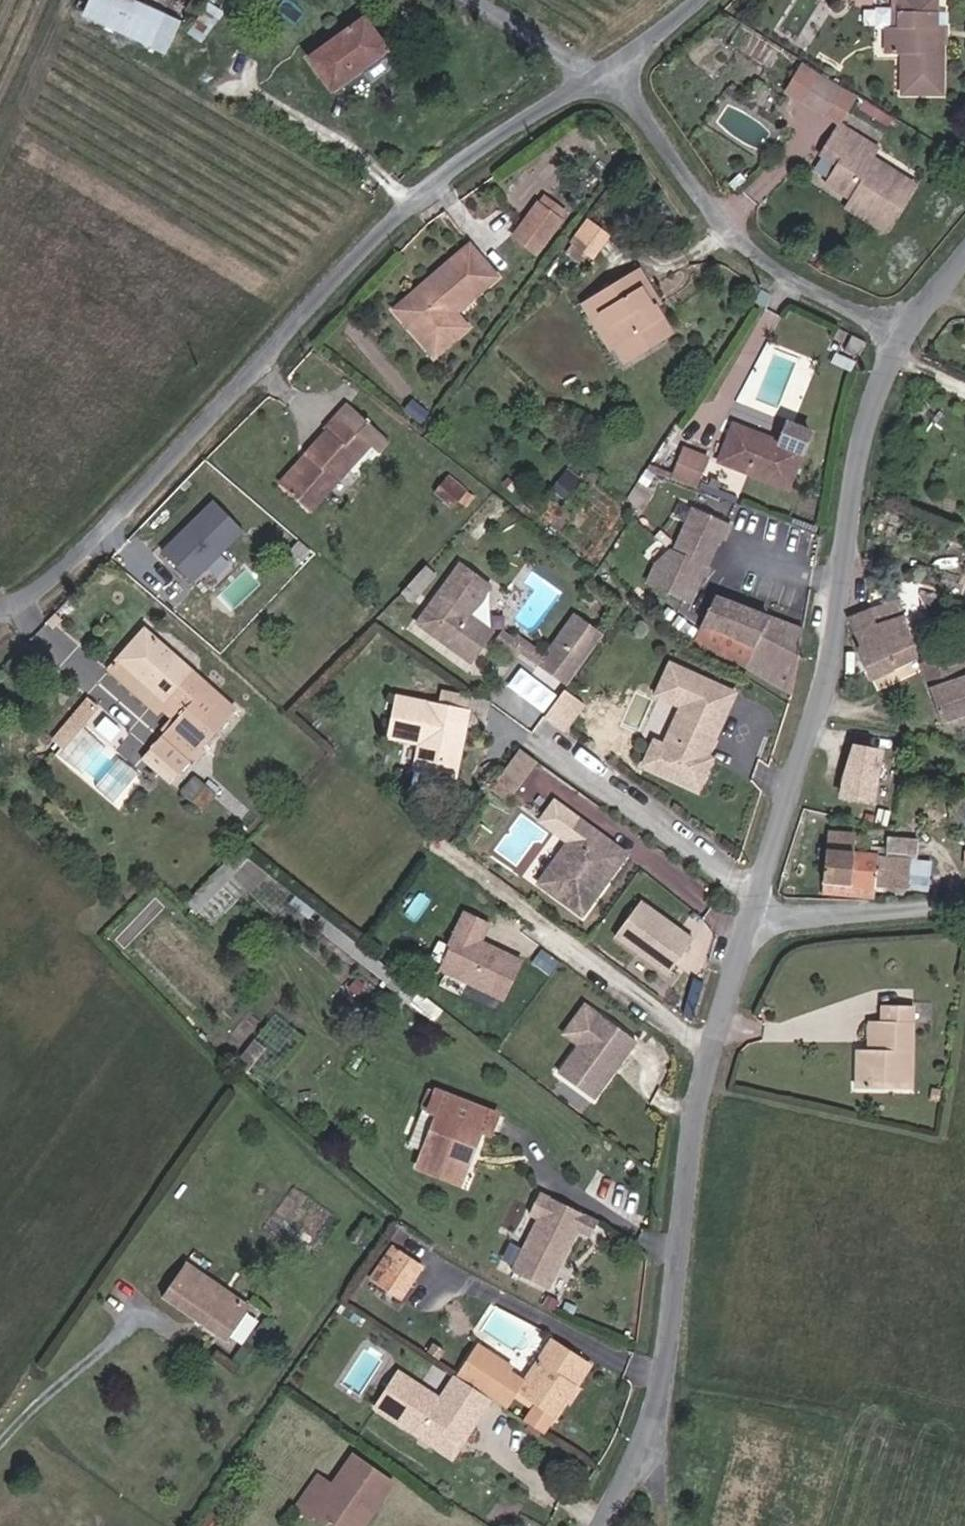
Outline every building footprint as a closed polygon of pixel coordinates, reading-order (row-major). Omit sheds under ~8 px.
[(82,5),(152,38),(165,11),(140,0),(85,0),(82,5)] [(888,3),(890,17),(892,35),(877,37),(880,64),(896,62),(899,94),(951,89),(946,40),(949,39),(947,23),(944,23),(942,0),(920,0),(888,3)] [(877,37),(892,35),(890,17),(874,18),(877,37)] [(360,88),(388,69),(351,19),(296,58),(318,88),(347,69),(352,76),(360,88)] [(288,63),(316,101),(352,76),(347,69),(318,88),(296,58),(288,63)] [(807,98),(830,113),(838,97),(817,83),(807,98)] [(848,124),(857,109),(838,97),(830,113),(848,124)] [(886,230),(916,184),(874,156),(880,143),(848,124),(841,136),(853,143),(845,155),(833,175),(857,190),(865,195),(856,210),(886,230)] [(833,147),(845,155),(853,143),(841,136),(833,147)] [(856,210),(865,195),(857,190),(848,205),(856,210)] [(522,234),(542,250),(568,217),(546,202),(522,234)] [(590,263),(610,236),(589,220),(568,246),(590,263)] [(464,285),(469,292),(499,272),(472,236),(395,294),(433,343),(465,319),(454,304),(448,297),(464,285)] [(654,300),(656,298),(635,262),(625,268),(647,303),(654,300)] [(620,357),(670,329),(654,300),(647,303),(625,268),(590,290),(609,326),(604,329),(620,357)] [(448,297),(454,304),(469,292),(464,285),(448,297)] [(604,329),(609,326),(590,290),(579,296),(598,331),(604,329)] [(843,344),(854,349),(859,339),(848,333),(843,344)] [(437,372),(450,382),(459,373),(446,362),(437,372)] [(283,485),(306,505),(367,437),(378,445),(390,428),(348,394),(322,423),(325,427),(305,448),(310,453),(283,485)] [(764,436),(768,425),(732,412),(728,423),(764,436)] [(728,423),(719,449),(792,476),(812,419),(794,413),(788,432),(768,425),(764,436),(728,423)] [(670,469),(697,481),(709,453),(682,441),(670,469)] [(460,491),(467,484),(448,468),(441,476),(460,491)] [(429,491),(448,506),(460,491),(441,476),(429,491)] [(192,583),(246,530),(213,497),(159,550),(192,583)] [(709,537),(717,518),(684,504),(668,541),(699,555),(707,536),(709,537)] [(681,596),(699,555),(668,541),(665,547),(663,546),(648,560),(640,578),(681,596)] [(455,560),(412,620),(427,630),(430,626),(437,631),(438,639),(465,659),(488,629),(464,611),(486,583),(455,560)] [(432,575),(423,566),(398,591),(407,600),(432,575)] [(690,638),(742,658),(760,611),(708,590),(690,638)] [(891,660),(917,651),(897,594),(870,604),(881,634),(891,660)] [(858,641),(881,634),(870,604),(847,612),(858,641)] [(569,610),(553,633),(581,653),(597,631),(569,610)] [(183,754),(229,698),(141,625),(104,669),(151,709),(162,694),(177,706),(156,732),(183,754)] [(430,626),(427,630),(438,639),(437,631),(430,626)] [(496,628),(492,634),(513,649),(516,645),(534,658),(539,652),(512,633),(509,637),(496,628)] [(581,653),(553,633),(539,652),(534,658),(563,679),(581,653)] [(867,668),(891,660),(881,634),(858,641),(863,654),(867,668)] [(964,645),(942,650),(918,657),(940,720),(964,712),(964,645)] [(660,658),(648,689),(664,696),(677,665),(660,658)] [(648,736),(638,760),(693,782),(705,751),(700,749),(702,743),(700,738),(702,733),(707,731),(726,685),(677,665),(664,696),(674,700),(658,740),(648,736)] [(561,728),(581,700),(559,684),(539,712),(561,728)] [(469,714),(466,728),(481,732),(489,704),(446,692),(442,706),(469,714)] [(411,781),(450,790),(459,754),(452,752),(454,743),(461,745),(466,728),(469,714),(442,706),(408,697),(399,728),(423,734),(411,781)] [(173,766),(183,754),(156,732),(145,743),(173,766)] [(871,802),(876,745),(840,742),(835,799),(871,802)] [(485,786),(505,799),(533,760),(514,746),(485,786)] [(178,791),(191,802),(200,789),(188,778),(178,791)] [(538,879),(577,910),(623,857),(582,825),(538,879)] [(822,879),(902,877),(901,844),(848,845),(847,828),(821,829),(822,879)] [(249,900),(273,877),(238,844),(182,908),(196,920),(230,884),(242,894),(249,900)] [(249,900),(272,921),(295,897),(273,877),(249,900)] [(196,920),(209,932),(242,894),(230,884),(196,920)] [(634,899),(612,941),(670,971),(692,929),(634,899)] [(491,927),(466,915),(451,949),(453,950),(442,974),(503,1002),(521,964),(490,949),(490,950),(481,947),(491,927)] [(856,1080),(912,1080),(911,999),(889,999),(888,1016),(875,1017),(875,1042),(864,1042),(855,1043),(856,1080)] [(593,1097),(636,1039),(601,1014),(559,1071),(593,1097)] [(864,1042),(875,1042),(875,1017),(864,1017),(864,1042)] [(497,1163),(507,1135),(434,1103),(411,1161),(430,1170),(422,1192),(460,1210),(482,1157),(497,1163)] [(507,1271),(551,1288),(574,1229),(587,1234),(595,1215),(538,1192),(507,1271)] [(365,1285),(372,1291),(396,1256),(388,1251),(365,1285)] [(372,1291),(393,1304),(417,1270),(396,1256),(372,1291)] [(164,1293),(225,1335),(249,1301),(187,1258),(164,1293)] [(566,1340),(529,1384),(477,1341),(456,1372),(492,1395),(511,1408),(524,1390),(540,1403),(534,1412),(548,1425),(565,1404),(582,1382),(595,1365),(566,1340)] [(476,1410),(482,1412),(492,1395),(456,1372),(441,1396),(398,1369),(375,1405),(437,1445),(447,1428),(454,1428),(465,1436),(474,1423),(473,1415),(476,1410)] [(565,1404),(577,1413),(593,1392),(582,1382),(565,1404)] [(545,1430),(548,1425),(534,1412),(528,1419),(545,1430)] [(437,1445),(454,1455),(465,1436),(454,1428),(447,1428),(437,1445)] [(376,1504),(397,1475),(357,1446),(332,1481),(316,1471),(295,1501),(313,1514),(320,1505),(351,1525),(353,1525),(371,1500),(376,1504)]
